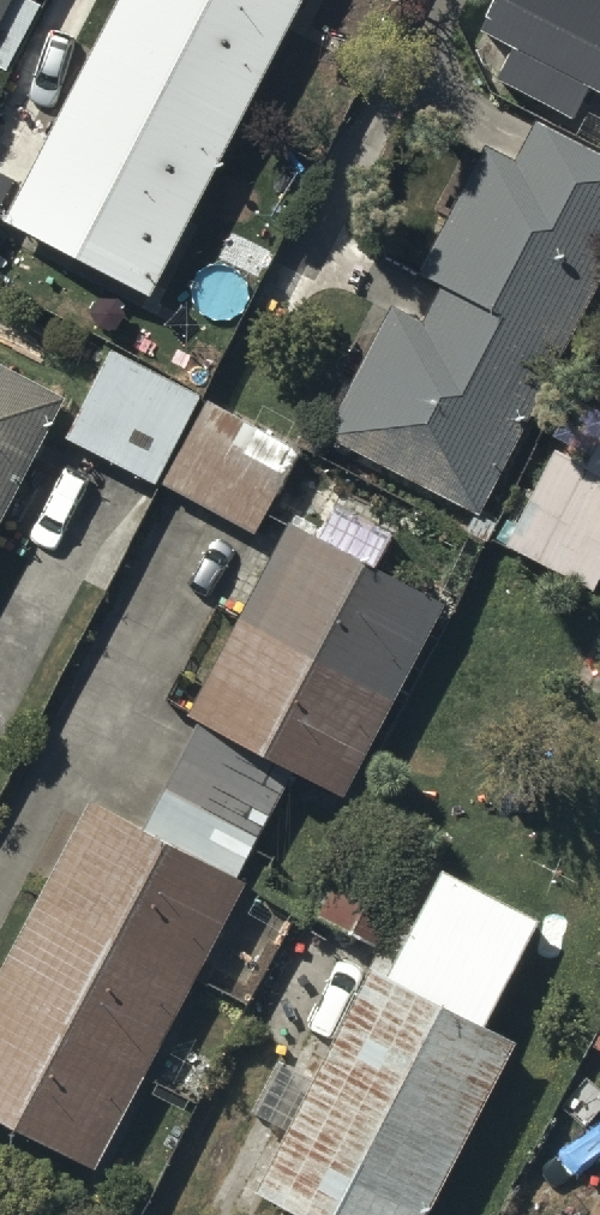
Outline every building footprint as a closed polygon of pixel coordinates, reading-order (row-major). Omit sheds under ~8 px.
[(19,237),(157,306),(244,131),(310,0),(137,0),(19,237)] [(485,10),(515,26),(503,49),(576,87),(595,51),(599,54),(599,0),(490,0),(485,10)] [(536,117),(515,158),(479,139),(415,261),(441,275),(552,333),(599,243),(599,151),(536,117)] [(0,187),(0,219),(13,193),(0,187)] [(552,333),(441,275),(418,319),(383,301),(322,416),(469,492),(552,333)] [(199,389),(114,344),(72,423),(157,468),(199,389)] [(0,378),(0,532),(5,534),(69,414),(0,378)] [(293,438),(208,394),(166,473),(251,518),(293,438)] [(592,460),(551,439),(502,532),(591,578),(599,561),(599,464),(592,460)] [(449,612),(303,535),(255,625),(402,702),(449,612)] [(351,798),(402,702),(255,625),(205,721),(305,774),(351,798)] [(144,837),(244,889),(305,774),(205,721),(144,837)] [(144,837),(103,815),(56,905),(197,979),(244,889),(144,837)] [(364,834),(322,912),(374,939),(415,861),(364,834)] [(261,1182),(327,1214),(418,1214),(511,1033),(477,1015),(531,909),(447,866),(393,971),(374,961),(261,1182)] [(146,1074),(197,979),(56,905),(5,1000),(146,1074)] [(5,1000),(0,1010),(0,1114),(98,1165),(146,1074),(5,1000)]
